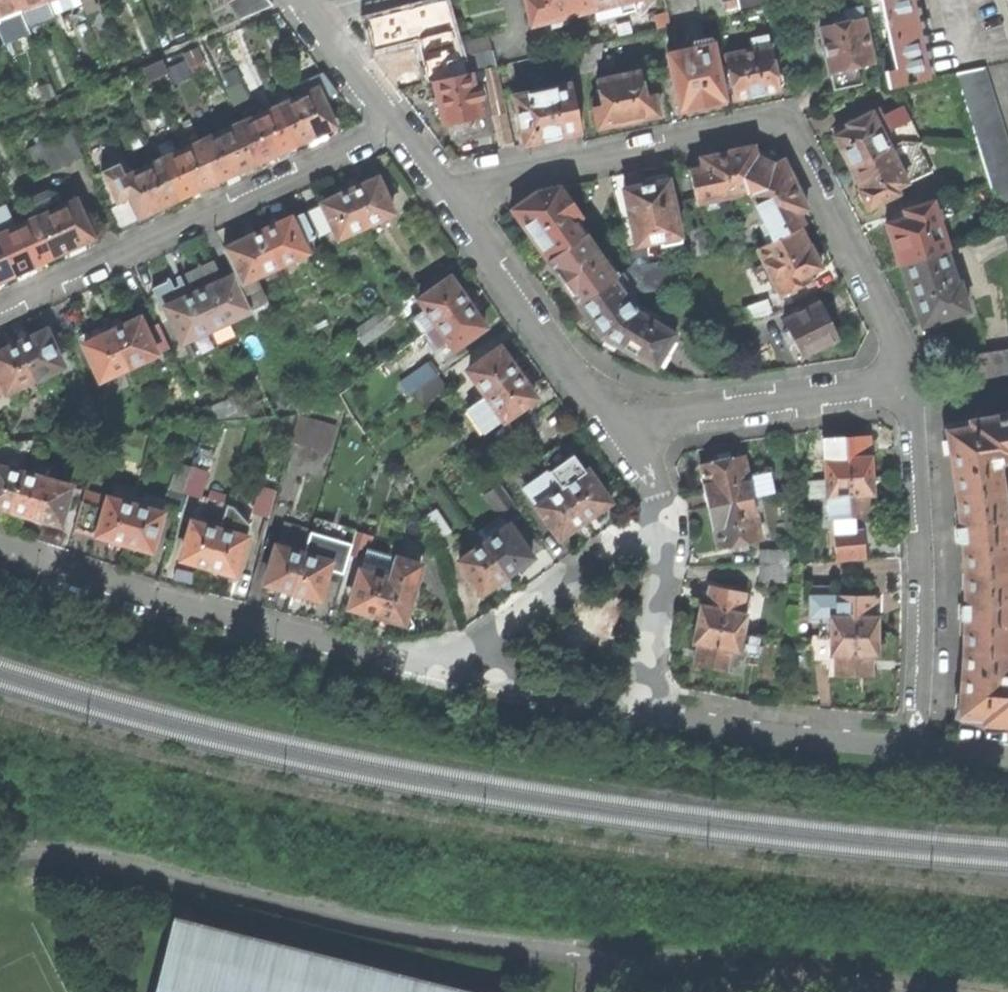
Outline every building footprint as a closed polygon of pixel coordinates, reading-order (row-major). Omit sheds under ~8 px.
[(21,10),(18,0),(0,0),(0,18),(21,10)] [(21,10),(48,0),(18,0),(21,10)] [(230,1),(227,3),(239,20),(272,6),(267,0),(229,0),(230,1)] [(459,59),(445,0),(366,19),(375,55),(421,44),(426,67),(459,59)] [(595,9),(593,0),(527,0),(533,24),(595,9)] [(595,9),(598,20),(615,16),(615,15),(637,9),(636,5),(645,3),(644,0),(593,0),(595,9)] [(932,78),(919,15),(916,0),(880,0),(895,69),(885,71),(889,88),(932,78)] [(827,56),(835,90),(861,84),(858,67),(873,63),(861,7),(843,11),(845,22),(821,28),(824,44),(823,45),(824,50),(825,56),(827,56)] [(159,12),(148,16),(162,52),(173,47),(159,12)] [(603,41),(598,21),(585,24),(590,44),(602,42),(603,41)] [(726,57),(735,99),(751,96),(752,97),(758,96),(763,95),(763,93),(779,90),(779,88),(783,84),(781,74),(776,71),(768,36),(750,40),(752,51),(726,57)] [(460,44),(464,58),(492,51),(488,37),(460,44)] [(669,54),(681,111),(705,106),(726,101),(714,44),(669,54)] [(581,133),(570,76),(564,50),(539,56),(546,90),(516,96),(525,144),(554,138),(581,133)] [(497,65),(493,51),(492,51),(464,58),(467,72),(473,71),(497,65)] [(434,81),(467,72),(464,58),(459,59),(449,62),(451,68),(432,73),(434,81)] [(147,80),(166,71),(161,60),(141,68),(147,80)] [(1007,231),(1007,149),(982,67),(954,74),(1004,232),(1007,231)] [(476,85),(473,71),(467,72),(434,81),(439,101),(444,125),(449,124),(452,138),(481,132),(478,117),(483,116),(479,99),(484,97),(481,84),(476,85)] [(630,122),(659,115),(653,86),(644,88),(641,72),(597,82),(602,105),(593,107),(597,129),(630,122)] [(289,83),(296,97),(315,88),(308,75),(289,83)] [(329,128),(333,126),(316,88),(315,88),(296,97),(314,135),(316,134),(322,132),(329,128)] [(296,97),(277,106),(294,144),(303,140),(307,138),(310,145),(317,142),(314,135),(296,97)] [(294,144),(277,106),(257,115),(275,153),(284,149),(294,144)] [(880,108),(849,125),(851,130),(837,138),(842,147),(852,168),(902,142),(903,142),(922,143),(907,106),(885,118),(880,108)] [(508,113),(494,116),(501,145),(514,142),(508,113)] [(238,124),(256,162),(266,157),(275,153),(257,115),(238,124)] [(245,167),(256,162),(238,124),(219,133),(236,171),(245,167)] [(39,174),(82,154),(70,129),(27,148),(39,174)] [(199,142),(217,180),(226,176),(236,171),(219,133),(199,142)] [(180,151),(197,189),(208,184),(217,180),(199,142),(180,151)] [(910,159),(902,142),(852,168),(858,178),(862,187),(860,188),(859,196),(864,206),(870,207),(900,193),(897,188),(909,182),(900,164),(910,159)] [(737,195),(757,204),(796,185),(784,160),(776,165),(766,160),(756,155),(754,147),(728,152),(737,195)] [(188,193),(197,189),(180,151),(160,160),(178,198),(188,193)] [(698,203),(737,195),(728,152),(713,155),(701,158),(703,167),(690,170),(698,203)] [(126,159),(119,162),(126,176),(132,173),(126,159)] [(160,160),(141,169),(158,207),(169,202),(178,198),(160,160)] [(148,212),(158,207),(141,169),(132,173),(126,176),(119,162),(100,171),(116,204),(129,197),(138,216),(148,212)] [(667,180),(665,174),(656,176),(646,178),(647,184),(624,189),(637,245),(681,236),(669,180),(667,180)] [(361,185),(349,190),(364,224),(392,211),(377,178),(361,185)] [(757,204),(775,239),(798,228),(805,224),(799,213),(808,209),(803,198),(796,185),(757,204)] [(548,260),(586,234),(576,220),(581,216),(562,187),(537,192),(528,198),(513,209),(548,260)] [(324,202),(305,210),(317,234),(332,227),(337,237),(364,224),(349,190),(324,202)] [(29,202),(36,217),(47,242),(53,255),(62,251),(73,246),(55,208),(48,193),(29,202)] [(83,241),(92,237),(75,199),(55,208),(73,246),(81,242),(83,241)] [(948,250),(932,202),(903,211),(905,217),(885,224),(892,244),(898,265),(902,264),(945,251),(948,250)] [(17,226),(6,204),(0,206),(0,243),(14,274),(16,273),(24,269),(31,265),(34,264),(17,226)] [(281,222),(264,230),(279,264),(305,252),(301,243),(314,237),(302,212),(281,222)] [(36,217),(17,226),(34,264),(43,260),(53,255),(47,242),(36,217)] [(781,295),(809,280),(806,274),(820,267),(818,265),(820,259),(818,254),(816,251),(810,250),(809,249),(798,228),(775,239),(757,249),(781,295)] [(695,256),(707,254),(702,229),(690,231),(695,256)] [(223,249),(234,275),(250,309),(255,320),(270,313),(253,276),(279,264),(264,230),(243,239),(223,249)] [(615,277),(586,234),(548,260),(564,283),(579,304),(615,277)] [(4,278),(12,274),(14,274),(0,243),(0,280),(4,278)] [(956,283),(945,251),(902,264),(911,292),(921,325),(968,310),(959,282),(956,283)] [(654,367),(673,334),(658,322),(663,314),(645,301),(639,306),(631,294),(635,291),(681,285),(673,259),(630,266),(615,277),(579,304),(589,318),(600,335),(654,367)] [(210,286),(194,293),(209,328),(250,309),(234,275),(210,286)] [(456,286),(449,277),(418,299),(424,307),(413,316),(424,332),(430,327),(466,302),(456,286)] [(177,301),(167,306),(182,340),(186,339),(194,356),(217,345),(209,328),(194,293),(177,301)] [(765,300),(742,308),(746,320),(770,312),(765,300)] [(475,314),(466,302),(430,327),(440,341),(445,337),(453,348),(484,327),(475,314)] [(819,347),(838,338),(819,302),(783,320),(801,356),(819,347)] [(364,340),(397,316),(390,306),(357,330),(364,340)] [(124,326),(111,332),(127,366),(169,346),(157,323),(144,329),(139,319),(124,326)] [(33,337),(18,344),(34,378),(61,365),(45,331),(33,337)] [(94,340),(85,344),(100,378),(127,366),(111,332),(94,340)] [(6,389),(7,391),(34,378),(18,344),(2,351),(0,352),(0,392),(6,389)] [(506,359),(499,349),(469,371),(485,395),(516,373),(506,359)] [(1007,376),(1007,349),(963,356),(967,382),(1007,376)] [(405,377),(414,391),(438,374),(428,361),(405,377)] [(524,384),(516,373),(485,395),(468,408),(485,433),(534,398),(524,384)] [(446,385),(438,374),(414,391),(422,402),(446,385)] [(85,426),(99,420),(88,393),(74,399),(85,426)] [(297,412),(314,404),(309,393),(292,400),(297,412)] [(945,424),(950,456),(955,484),(959,525),(954,526),(954,534),(955,541),(960,541),(963,569),(963,602),(957,602),(957,611),(957,618),(963,618),(962,661),(960,697),(958,720),(1007,724),(1007,673),(1007,643),(1007,561),(997,467),(1001,461),(1007,460),(1007,414),(945,424)] [(328,451),(335,425),(297,415),(290,439),(328,451)] [(807,479),(825,478),(872,475),(870,454),(869,436),(827,438),(828,450),(805,451),(807,479)] [(11,510),(22,474),(28,453),(32,440),(20,441),(12,471),(0,467),(0,506),(11,510)] [(33,454),(28,453),(22,474),(36,478),(39,468),(30,465),(33,454)] [(595,512),(607,502),(586,472),(583,475),(570,456),(549,472),(584,519),(595,512)] [(771,493),(767,475),(747,480),(742,456),(699,464),(704,483),(703,485),(704,488),(708,507),(751,497),(771,493)] [(171,490),(183,493),(190,469),(177,465),(171,490)] [(183,494),(200,499),(207,473),(190,469),(183,493),(183,494)] [(152,479),(153,473),(144,470),(143,476),(152,479)] [(568,530),(584,519),(549,472),(525,489),(559,537),(568,530)] [(28,515),(59,524),(70,489),(36,478),(22,474),(11,510),(28,515)] [(831,518),(870,516),(868,496),(873,496),(872,486),(872,475),(825,478),(826,498),(830,498),(831,518)] [(486,494),(502,516),(515,506),(499,483),(486,494)] [(108,538),(123,542),(137,498),(124,494),(121,502),(84,490),(74,525),(98,533),(97,534),(108,538)] [(250,522),(266,527),(273,500),(257,496),(250,522)] [(150,550),(161,514),(140,507),(143,498),(137,497),(137,498),(123,542),(135,546),(150,550)] [(760,539),(751,497),(708,507),(711,520),(713,527),(714,528),(718,548),(730,545),(731,550),(747,547),(746,542),(760,539)] [(196,563),(208,566),(225,506),(200,499),(193,523),(192,522),(181,559),(196,563)] [(221,570),(234,574),(244,538),(243,537),(246,528),(232,508),(225,506),(208,566),(221,570)] [(439,540),(451,532),(438,515),(427,523),(439,540)] [(517,567),(530,558),(502,516),(477,533),(484,544),(506,574),(517,567)] [(279,586),(293,590),(303,554),(311,530),(283,522),(265,582),(279,586)] [(837,559),(869,557),(866,524),(834,527),(837,559)] [(333,548),(349,553),(355,531),(340,527),(333,548)] [(362,610),(377,615),(393,557),(367,550),(371,535),(355,531),(349,553),(365,557),(363,562),(362,563),(349,606),(362,610)] [(493,584),(506,574),(484,544),(459,561),(481,592),(493,584)] [(785,547),(761,548),(761,564),(786,564),(785,547)] [(305,594),(318,598),(329,561),(303,554),(293,590),(305,594)] [(387,618),(402,622),(418,565),(393,557),(377,615),(387,618)] [(786,580),(786,564),(761,564),(758,564),(758,580),(786,580)] [(830,616),(829,635),(878,636),(878,625),(878,616),(872,616),(873,596),(829,595),(829,591),(810,584),(810,616),(830,616)] [(742,612),(746,592),(708,585),(706,597),(705,604),(700,603),(696,623),(743,632),(747,613),(742,612)] [(762,636),(743,632),(696,623),(692,643),(697,644),(696,651),(693,663),(740,673),(743,660),(757,662),(762,636)] [(878,648),(878,636),(829,635),(812,635),(812,662),(834,662),(833,675),(871,675),(871,655),(877,656),(878,648)] [(192,928),(178,980),(173,989),(170,991),(447,991),(192,928)]
